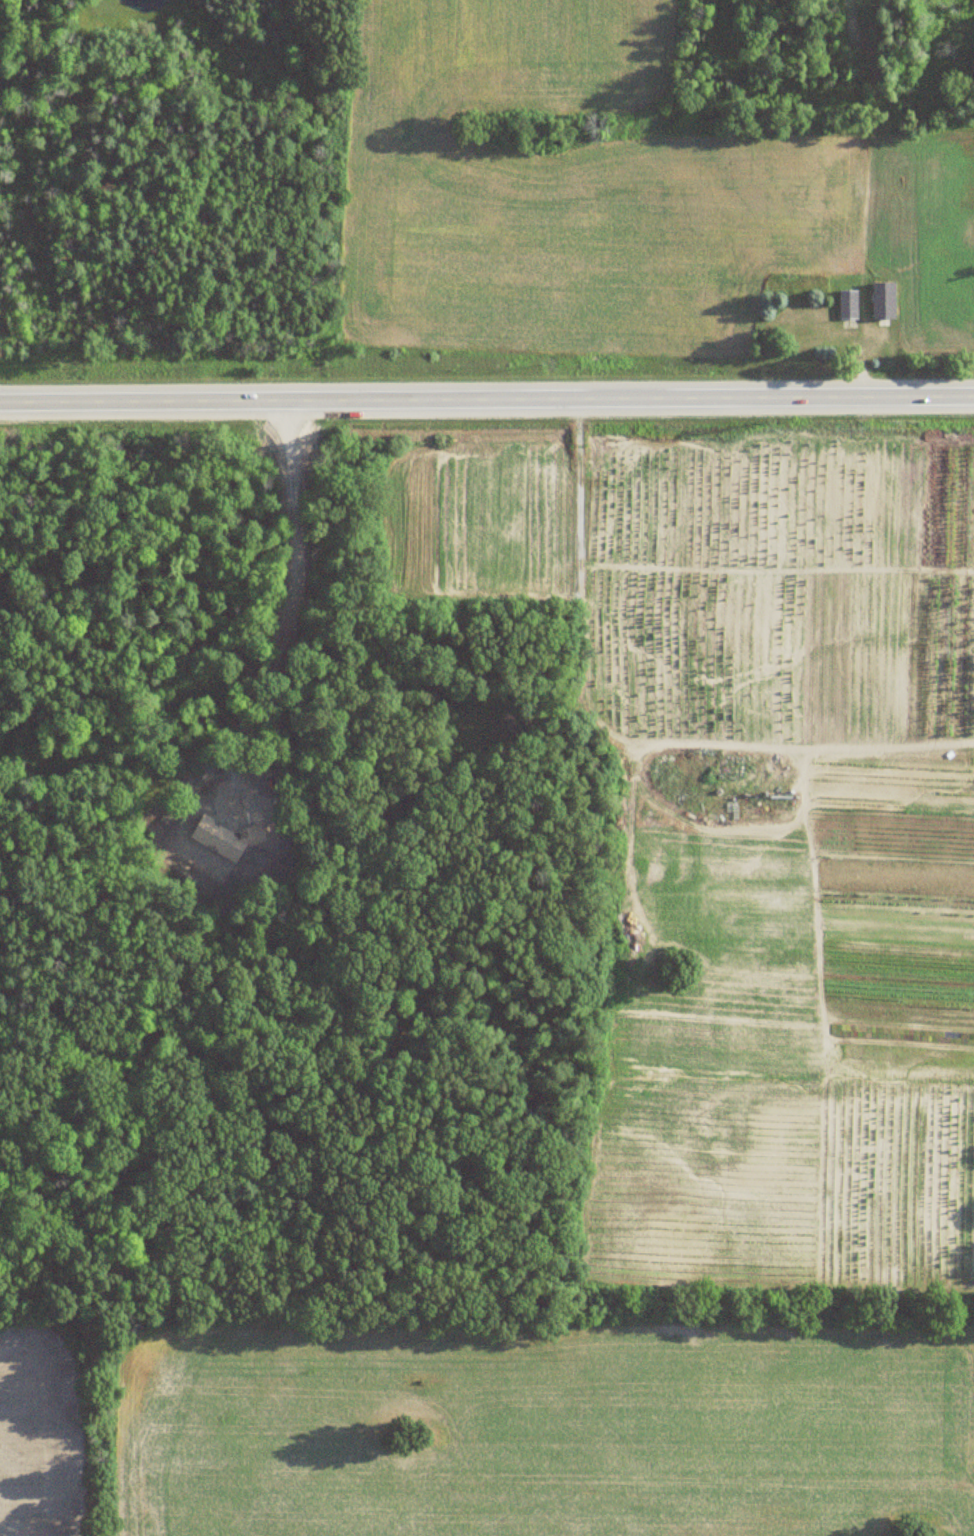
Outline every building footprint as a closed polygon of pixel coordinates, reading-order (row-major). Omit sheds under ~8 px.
[(873,318),(896,318),(896,282),(873,282),(873,318)] [(840,289),(840,318),(858,318),(858,289),(840,289)]
